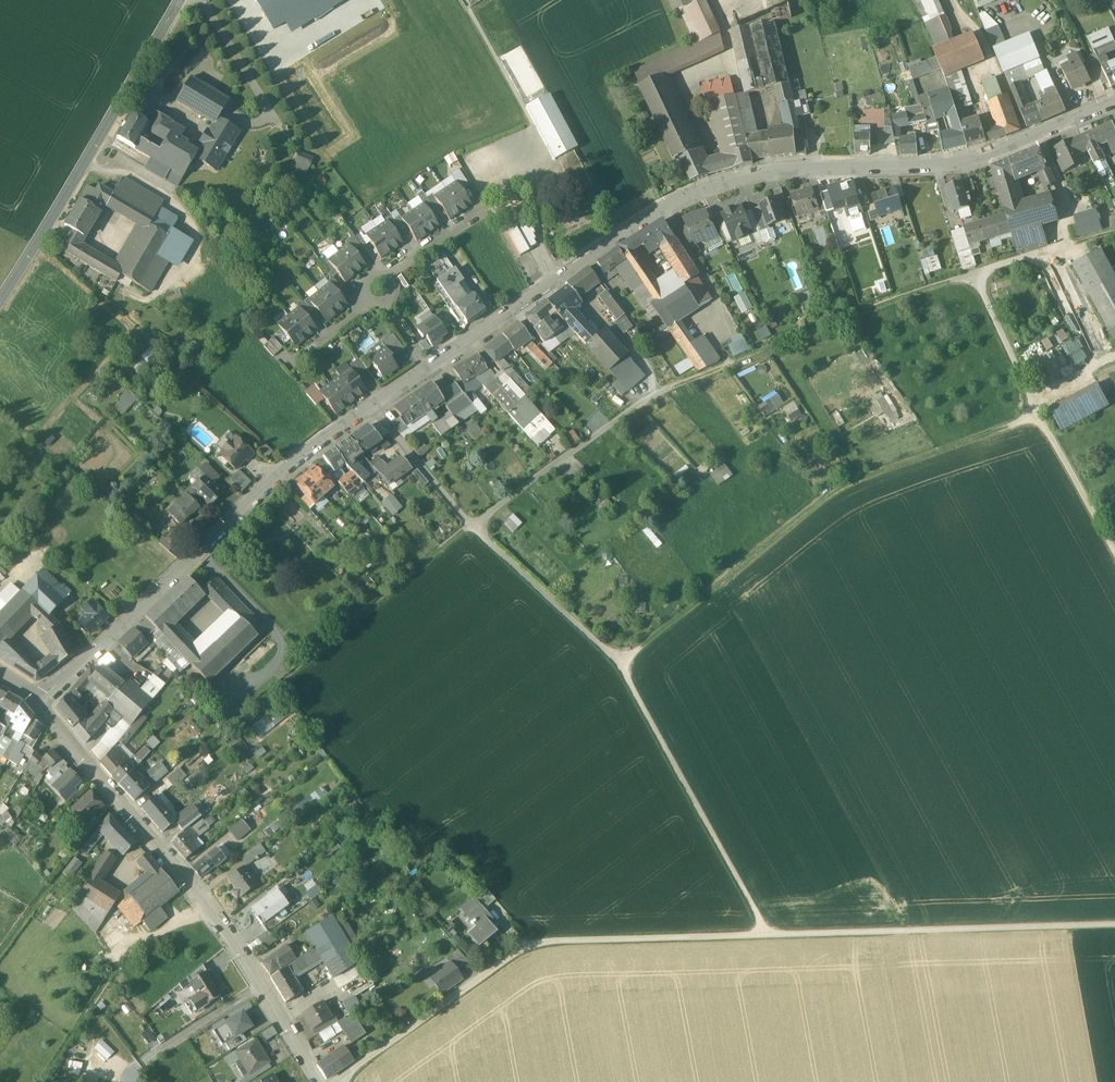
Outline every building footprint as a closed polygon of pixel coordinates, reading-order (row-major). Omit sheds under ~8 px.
[(274,30),(284,23),(322,0),(256,0),(274,30)] [(284,23),(291,34),(347,0),(322,0),(284,23)] [(677,10),(693,44),(720,31),(705,0),(698,0),(683,7),(677,10)] [(925,24),(926,24),(940,18),(945,16),(938,0),(915,0),(925,24)] [(998,25),(985,13),(980,15),(993,49),(1006,44),(998,25)] [(950,43),(940,18),(926,24),(937,49),(950,43)] [(769,23),(731,32),(746,94),(775,88),(789,84),(787,77),(774,22),(774,21),(769,23)] [(1107,29),(1087,38),(1094,51),(1114,42),(1111,38),(1107,29)] [(693,44),(635,72),(642,88),(663,78),(724,48),(720,31),(693,44)] [(937,49),(933,50),(937,57),(942,70),(944,76),(945,75),(961,69),(984,59),(973,34),(950,43),(937,49)] [(1006,44),(993,49),(1004,74),(1004,73),(1023,66),(1040,59),(1029,34),(1006,44)] [(1094,51),(1095,54),(1097,59),(1106,55),(1114,51),(1114,44),(1114,42),(1094,51)] [(1084,67),(1077,54),(1067,59),(1059,64),(1072,90),(1090,81),(1084,67)] [(1095,54),(1088,57),(1091,63),(1092,65),(1099,62),(1097,59),(1095,54)] [(1106,55),(1097,59),(1099,62),(1102,68),(1110,65),(1106,55)] [(937,57),(909,68),(913,81),(942,70),(937,57)] [(1040,59),(1023,66),(1029,79),(1038,75),(1046,72),(1040,59)] [(1102,68),(1099,62),(1092,65),(1097,75),(1102,85),(1109,82),(1102,68)] [(1091,63),(1084,67),(1089,79),(1097,75),(1092,65),(1091,63)] [(1102,68),(1109,82),(1112,88),(1114,87),(1114,63),(1110,65),(1102,68)] [(1023,66),(1004,73),(1010,87),(1018,83),(1029,79),(1023,66)] [(945,75),(944,76),(951,95),(954,105),(956,111),(973,105),(961,69),(945,75)] [(1048,71),(1046,72),(1038,75),(1048,100),(1058,96),(1048,71)] [(803,101),(797,75),(787,77),(789,84),(794,103),(803,101)] [(177,101),(215,124),(217,120),(229,100),(191,78),(177,101)] [(688,131),(663,78),(642,88),(667,141),(688,131)] [(995,79),(993,78),(981,83),(989,102),(1002,97),(995,79)] [(732,80),(717,84),(719,89),(730,86),(733,96),(736,95),(732,80)] [(1029,108),(1018,83),(1010,87),(1021,112),(1029,108)] [(730,86),(719,89),(717,84),(714,85),(717,100),(733,96),(730,86)] [(789,130),(769,132),(770,139),(762,140),(764,159),(796,155),(807,155),(807,154),(802,128),(801,126),(799,126),(797,117),(811,114),(807,100),(803,101),(794,103),(789,84),(775,88),(779,106),(783,105),(789,130)] [(714,85),(703,87),(707,103),(709,103),(708,102),(717,100),(714,85)] [(746,94),(736,97),(740,113),(746,135),(758,133),(748,94),(746,94)] [(733,96),(717,100),(722,117),(740,113),(736,97),(736,95),(733,96)] [(951,95),(922,103),(923,106),(926,122),(928,125),(938,123),(944,118),(941,108),(954,105),(951,95)] [(1020,130),(1005,96),(1002,97),(989,102),(998,127),(993,128),(995,139),(1020,130)] [(1048,100),(1029,108),(1035,124),(1065,111),(1058,96),(1048,100)] [(527,109),(554,160),(558,158),(573,150),(577,148),(549,97),(527,109)] [(717,100),(708,102),(709,103),(713,119),(722,117),(717,100)] [(722,117),(713,119),(709,103),(707,103),(720,158),(723,157),(731,155),(722,117)] [(954,105),(941,108),(944,118),(951,116),(957,114),(956,111),(954,105)] [(923,106),(906,110),(907,115),(909,126),(926,122),(923,106)] [(1029,108),(1021,112),(1026,125),(1026,126),(1027,126),(1028,127),(1035,124),(1029,108)] [(164,119),(155,113),(148,124),(149,125),(148,126),(158,132),(158,130),(164,119)] [(740,113),(722,117),(731,155),(723,157),(726,170),(753,163),(752,160),(746,135),(740,113)] [(130,114),(116,138),(135,149),(140,140),(141,141),(145,135),(143,134),(148,126),(149,125),(148,124),(130,114)] [(957,114),(951,116),(955,129),(961,127),(960,123),(957,114)] [(907,115),(890,118),(892,129),(909,126),(907,115)] [(979,118),(960,123),(961,127),(962,130),(967,146),(995,139),(993,128),(983,131),(979,118)] [(172,123),(164,119),(158,130),(158,132),(160,139),(165,142),(169,137),(165,135),(172,123)] [(204,143),(195,158),(216,171),(226,155),(219,151),(223,144),(230,148),(239,133),(217,120),(215,124),(209,134),(207,133),(202,142),(204,143)] [(185,131),(172,123),(165,135),(169,137),(179,142),(185,131)] [(938,123),(928,125),(929,132),(939,130),(938,123)] [(1094,131),(1095,131),(1093,132),(1099,144),(1099,145),(1114,138),(1114,137),(1114,128),(1112,123),(1094,131)] [(870,127),(854,128),(855,154),(856,154),(856,155),(870,155),(870,154),(871,154),(870,127)] [(884,131),(877,131),(878,144),(895,144),(894,140),(893,133),(891,127),(884,127),(884,131)] [(962,130),(947,134),(947,133),(939,135),(944,152),(967,146),(962,130)] [(688,131),(667,141),(678,165),(682,163),(680,157),(677,153),(694,144),(688,131)] [(1092,132),(1092,131),(1081,136),(1087,149),(1098,145),(1099,144),(1093,132),(1092,132)] [(758,133),(746,135),(752,160),(764,159),(762,140),(761,133),(758,133)] [(900,139),(901,156),(917,156),(916,134),(911,135),(911,138),(900,139)] [(1081,136),(1053,149),(1063,170),(1085,160),(1082,153),(1088,151),(1087,149),(1081,136)] [(165,142),(160,152),(159,151),(154,161),(171,170),(185,146),(179,142),(169,137),(165,142)] [(141,141),(140,140),(135,149),(151,159),(154,161),(159,151),(141,141)] [(694,144),(677,153),(680,157),(697,151),(694,144)] [(1100,150),(1098,145),(1087,149),(1088,151),(1100,174),(1110,169),(1101,150),(1100,150)] [(185,146),(171,170),(183,178),(195,158),(198,154),(185,146)] [(1037,148),(1017,156),(1025,176),(1039,170),(1045,168),(1045,167),(1037,148)] [(573,150),(558,158),(568,177),(573,188),(588,180),(589,180),(573,150)] [(697,151),(680,157),(682,163),(691,182),(709,175),(717,173),(712,161),(703,163),(697,151)] [(449,165),(459,161),(455,153),(445,157),(449,165)] [(293,166),(307,174),(313,162),(299,155),(293,166)] [(1017,156),(992,166),(995,177),(999,193),(1004,209),(1022,204),(1015,180),(1025,176),(1017,156)] [(720,158),(712,161),(717,173),(726,170),(723,157),(720,158)] [(165,180),(171,170),(154,161),(151,159),(146,168),(165,180)] [(1055,184),(1047,166),(1045,167),(1045,168),(1039,170),(1047,188),(1055,184)] [(470,185),(459,169),(451,175),(456,182),(462,191),(470,185)] [(183,178),(171,170),(165,180),(178,187),(183,178)] [(995,177),(987,179),(992,195),(999,193),(995,177)] [(123,178),(113,195),(107,206),(147,228),(149,226),(163,200),(123,178)] [(588,180),(573,188),(579,198),(594,190),(588,180)] [(462,191),(456,182),(445,190),(460,213),(471,205),(462,191)] [(962,182),(946,187),(953,212),(959,211),(961,219),(972,216),(968,202),(971,201),(969,193),(965,194),(962,182)] [(849,217),(861,213),(860,209),(856,197),(852,185),(843,188),(842,185),(830,189),(830,191),(836,209),(837,211),(846,208),(849,217)] [(88,187),(80,200),(88,205),(96,192),(88,187)] [(113,195),(99,187),(96,192),(88,205),(99,211),(103,203),(107,206),(113,195)] [(896,188),(873,196),(875,204),(879,216),(880,215),(902,208),(896,188)] [(808,189),(801,192),(802,193),(791,196),(798,215),(818,209),(819,208),(815,197),(812,189),(808,191),(808,189)] [(460,213),(445,190),(434,197),(440,205),(449,220),(460,213)] [(827,212),(836,209),(830,191),(821,194),(821,195),(826,211),(827,212)] [(427,198),(423,192),(418,196),(423,204),(429,212),(434,209),(427,198)] [(434,197),(432,194),(427,198),(434,209),(440,205),(434,197)] [(821,195),(815,197),(819,208),(818,209),(819,213),(826,211),(821,195)] [(862,195),(856,197),(860,209),(866,207),(862,195)] [(1022,204),(1004,209),(1006,216),(1012,234),(1041,226),(1059,220),(1051,195),(1022,204)] [(777,198),(760,204),(763,212),(768,226),(769,226),(785,220),(777,198)] [(88,205),(80,200),(64,226),(73,231),(83,237),(88,228),(93,221),(99,211),(88,205)] [(423,204),(412,211),(428,234),(439,227),(429,212),(423,204)] [(875,204),(866,207),(871,221),(881,218),(880,215),(879,216),(875,204)] [(747,218),(742,206),(735,209),(734,207),(733,208),(726,211),(725,211),(726,213),(722,215),(725,223),(726,222),(727,225),(733,239),(734,241),(738,239),(738,241),(750,236),(749,235),(752,233),(753,233),(747,218)] [(160,207),(149,226),(168,237),(179,218),(160,207)] [(428,234),(412,211),(402,219),(407,227),(417,242),(428,234)] [(705,212),(697,216),(696,218),(693,220),(690,219),(686,221),(687,223),(695,241),(697,243),(702,240),(703,242),(705,243),(711,240),(712,238),(711,236),(715,234),(705,212)] [(763,212),(753,215),(760,233),(770,230),(769,226),(768,226),(763,212)] [(1096,212),(1074,218),(1076,226),(1070,228),(1070,229),(1073,238),(1101,230),(1096,212)] [(861,213),(849,217),(851,223),(863,219),(861,213)] [(394,219),(391,215),(386,219),(388,221),(393,230),(399,226),(394,219)] [(760,233),(753,215),(747,218),(753,233),(752,233),(754,238),(761,235),(760,233)] [(400,216),(394,219),(399,226),(402,230),(407,227),(402,219),(400,216)] [(1006,216),(984,222),(989,240),(1012,234),(1006,216)] [(662,220),(638,236),(645,247),(650,255),(660,248),(675,238),(662,220)] [(93,221),(88,228),(93,231),(97,224),(93,221)] [(393,230),(388,221),(377,228),(392,251),(403,244),(393,230)] [(531,222),(518,229),(529,249),(537,245),(534,240),(536,239),(533,235),(535,234),(533,229),(534,228),(531,222)] [(984,222),(964,227),(971,249),(972,256),(981,253),(978,243),(989,240),(984,222)] [(687,223),(680,226),(690,244),(695,241),(687,223)] [(727,225),(720,228),(727,242),(733,239),(727,225)] [(122,271),(119,275),(120,276),(139,286),(143,279),(157,256),(168,237),(149,226),(147,228),(122,271)] [(1041,226),(1012,234),(1017,254),(1047,246),(1041,226)] [(516,227),(507,232),(520,256),(530,251),(529,249),(518,229),(516,227)] [(377,228),(366,236),(381,259),(392,251),(377,228)] [(770,230),(760,233),(761,235),(764,242),(767,243),(775,241),(776,238),(773,229),(770,230)] [(83,237),(73,231),(62,250),(116,283),(120,276),(119,275),(122,271),(78,246),(83,237)] [(368,243),(360,233),(355,236),(363,247),(368,243)] [(666,296),(636,252),(645,247),(638,236),(620,248),(626,258),(638,275),(644,284),(656,303),(666,296)] [(168,237),(157,256),(169,263),(176,267),(187,248),(168,237)] [(690,261),(675,238),(660,248),(675,270),(664,277),(673,291),(684,284),(699,308),(711,300),(697,278),(698,277),(688,262),(690,261)] [(366,266),(349,245),(338,253),(356,275),(366,266)] [(932,247),(922,250),(925,258),(935,255),(932,247)] [(620,248),(603,260),(602,259),(597,263),(604,273),(626,258),(620,248)] [(972,256),(971,249),(961,252),(966,270),(976,267),(972,256)] [(1073,265),(1109,332),(1114,329),(1114,275),(1101,249),(1073,265)] [(356,275),(338,253),(328,261),(338,274),(345,283),(356,275)] [(455,271),(443,253),(426,265),(437,281),(448,273),(450,274),(455,271)] [(157,256),(143,279),(155,286),(169,263),(157,256)] [(328,261),(326,258),(321,262),(333,277),(333,278),(338,274),(328,261)] [(638,275),(626,258),(604,273),(603,273),(608,280),(619,273),(619,272),(621,271),(628,281),(638,275)] [(587,267),(566,285),(567,286),(577,298),(582,295),(598,281),(587,267)] [(1063,291),(1053,270),(1045,275),(1054,295),(1063,291)] [(462,281),(455,271),(450,274),(457,285),(462,281)] [(450,274),(448,273),(437,281),(456,307),(467,300),(457,285),(450,274)] [(638,275),(628,281),(634,291),(644,284),(638,275)] [(333,278),(333,277),(328,281),(330,284),(336,292),(341,288),(333,278)] [(155,286),(143,279),(139,286),(151,293),(155,286)] [(336,292),(330,284),(320,292),(337,314),(347,306),(336,292)] [(644,284),(634,291),(647,309),(652,305),(656,303),(644,284)] [(656,303),(652,305),(662,320),(668,328),(679,321),(699,308),(684,284),(673,291),(666,296),(656,303)] [(567,286),(548,302),(554,308),(562,318),(573,309),(581,302),(577,298),(567,286)] [(337,314),(320,292),(309,300),(316,308),(327,322),(337,314)] [(624,315),(607,293),(600,298),(617,321),(624,315)] [(456,307),(450,311),(458,323),(464,319),(467,324),(485,312),(473,295),(467,300),(456,307)] [(309,300),(308,298),(303,302),(311,312),(316,308),(309,300)] [(749,299),(743,302),(746,312),(753,309),(749,299)] [(546,300),(538,307),(545,316),(554,308),(548,302),(546,300)] [(309,311),(301,301),(296,305),(299,308),(304,315),(309,311)] [(662,320),(652,305),(647,309),(656,324),(662,320)] [(538,307),(525,318),(534,330),(548,319),(545,316),(538,307)] [(304,315),(299,308),(289,316),(306,338),(316,330),(304,315)] [(585,324),(573,309),(562,318),(575,333),(585,324)] [(632,326),(624,315),(617,321),(615,322),(623,333),(632,326)] [(306,338),(289,316),(279,325),(296,346),(306,338)] [(434,316),(417,328),(423,338),(426,336),(433,347),(437,344),(435,342),(446,335),(443,330),(436,320),(434,316)] [(449,326),(442,316),(436,320),(443,330),(449,326)] [(575,333),(562,318),(556,323),(562,329),(569,338),(575,333)] [(534,330),(545,343),(562,329),(556,323),(553,326),(548,319),(534,330)] [(1107,345),(1097,320),(1081,326),(1092,351),(1107,345)] [(693,342),(679,321),(668,328),(682,349),(693,342)] [(518,323),(502,335),(503,336),(513,349),(514,350),(523,343),(529,339),(530,338),(518,323)] [(596,336),(585,324),(575,333),(585,345),(596,336)] [(763,340),(771,335),(767,327),(758,331),(763,340)] [(637,328),(628,334),(631,339),(640,332),(637,328)] [(596,336),(585,345),(608,372),(627,356),(605,329),(596,336)] [(1042,341),(1047,351),(1070,338),(1065,329),(1042,341)] [(724,333),(731,345),(746,338),(744,334),(734,338),(730,330),(724,333)] [(393,333),(381,342),(385,348),(386,348),(392,357),(404,349),(393,333)] [(719,361),(702,335),(693,342),(682,349),(699,374),(719,361)] [(503,336),(485,350),(495,363),(502,358),(513,349),(503,336)] [(283,348),(274,338),(264,346),(273,357),(283,348)] [(537,348),(529,339),(523,343),(547,369),(552,364),(546,358),(537,348)] [(735,356),(752,350),(748,339),(731,345),(735,356)] [(551,353),(542,344),(537,348),(546,358),(551,353)] [(385,348),(369,360),(382,378),(388,373),(389,375),(398,368),(391,358),(392,357),(386,348),(385,348)] [(478,355),(466,362),(475,377),(485,371),(487,370),(478,355)] [(627,356),(608,372),(617,382),(626,393),(645,376),(627,356)] [(515,372),(502,358),(495,363),(502,372),(508,378),(515,372)] [(367,369),(359,359),(354,363),(362,373),(367,369)] [(475,377),(466,362),(454,370),(460,379),(464,385),(470,381),(475,377)] [(362,373),(354,363),(349,366),(351,369),(356,377),(362,373)] [(760,366),(758,369),(758,373),(761,374),(764,374),(766,371),(766,368),(763,366),(760,366)] [(754,367),(738,374),(740,378),(756,371),(754,367)] [(356,377),(351,369),(340,377),(357,399),(367,392),(356,377)] [(485,371),(475,377),(482,385),(485,388),(493,382),(485,371)] [(508,378),(502,372),(496,377),(498,378),(493,382),(485,388),(523,429),(538,416),(538,415),(524,399),(525,397),(508,378)] [(532,392),(515,372),(508,378),(525,397),(532,392)] [(357,399),(340,377),(330,384),(346,407),(352,402),(351,402),(355,399),(356,399),(357,399)] [(482,385),(475,377),(470,381),(472,384),(467,387),(471,392),(473,390),(475,392),(482,385)] [(464,385),(460,379),(455,382),(461,391),(467,387),(472,384),(470,381),(464,385)] [(461,391),(455,382),(439,394),(444,401),(443,402),(454,417),(466,409),(471,405),(467,399),(461,391)] [(626,393),(617,382),(613,386),(621,396),(626,393)] [(431,383),(412,396),(425,414),(429,411),(443,402),(444,401),(439,394),(431,383)] [(346,407),(330,384),(319,392),(336,414),(346,407)] [(1097,384),(1049,410),(1062,432),(1109,406),(1097,384)] [(467,387),(461,391),(467,399),(473,394),(471,392),(467,387)] [(114,407),(123,415),(138,398),(129,390),(114,407)] [(885,390),(868,401),(871,406),(870,407),(877,417),(884,412),(891,422),(901,416),(885,390)] [(762,400),(764,404),(776,396),(774,392),(762,400)] [(473,394),(467,399),(471,405),(478,399),(473,394)] [(764,404),(759,407),(765,417),(784,404),(778,395),(776,396),(764,404)] [(412,396),(395,408),(401,417),(408,426),(425,414),(412,396)] [(905,401),(898,406),(904,414),(910,410),(905,401)] [(794,402),(783,409),(789,418),(800,411),(794,402)] [(471,405),(466,409),(471,416),(477,411),(471,405)] [(911,410),(904,415),(910,423),(917,419),(911,410)] [(436,421),(429,411),(425,414),(432,424),(436,421)] [(800,411),(789,418),(792,422),(803,415),(800,411)] [(838,414),(833,417),(839,427),(844,424),(838,414)] [(538,416),(523,429),(539,447),(550,436),(542,428),(546,425),(538,416)] [(401,417),(392,423),(400,435),(409,429),(408,426),(401,417)] [(454,417),(440,427),(436,421),(432,424),(441,437),(459,424),(454,417)] [(899,419),(891,422),(894,429),(902,425),(899,419)] [(388,433),(380,423),(372,430),(380,440),(388,433)] [(368,426),(349,439),(362,455),(370,451),(375,447),(379,444),(382,442),(381,441),(380,440),(372,430),(368,426)] [(747,429),(741,433),(743,437),(750,433),(747,429)] [(573,430),(562,437),(570,448),(580,441),(573,430)] [(696,433),(692,436),(693,441),(695,444),(700,444),(704,441),(704,436),(700,433),(696,433)] [(783,433),(779,436),(784,443),(787,440),(783,433)] [(236,438),(231,444),(229,443),(224,449),(225,450),(220,455),(236,469),(247,457),(246,456),(250,451),(236,438)] [(391,446),(385,438),(381,441),(382,442),(379,444),(384,451),(391,446)] [(362,455),(349,439),(334,449),(346,465),(345,466),(346,466),(351,462),(362,455)] [(273,452),(263,443),(258,449),(268,457),(273,452)] [(420,448),(415,452),(419,457),(424,453),(420,448)] [(346,465),(334,449),(323,457),(335,473),(345,466),(346,465)] [(383,462),(378,456),(369,463),(373,468),(383,462)] [(387,468),(383,462),(373,468),(377,473),(388,486),(411,470),(401,458),(387,468)] [(369,463),(367,461),(361,468),(370,476),(370,477),(371,479),(377,473),(369,463)] [(354,464),(353,464),(351,462),(346,466),(352,472),(352,471),(356,476),(361,471),(354,464)] [(364,474),(359,479),(363,483),(370,477),(370,476),(361,468),(356,462),(354,464),(361,471),(364,474)] [(705,463),(697,470),(702,475),(710,469),(705,463)] [(220,478),(205,465),(199,471),(205,477),(206,477),(213,484),(220,478)] [(725,465),(711,475),(719,486),(733,476),(725,465)] [(325,479),(318,470),(312,474),(310,472),(306,476),(324,496),(333,488),(325,479)] [(429,483),(417,470),(412,474),(424,487),(429,483)] [(695,470),(691,473),(697,481),(702,478),(695,470)] [(251,482),(239,471),(230,480),(242,492),(251,482)] [(356,476),(352,471),(352,472),(337,482),(353,499),(364,489),(362,485),(363,483),(359,479),(356,476)] [(338,484),(330,474),(325,479),(333,488),(338,484)] [(324,496),(306,476),(301,480),(303,482),(298,487),(306,495),(314,505),(324,496)] [(205,477),(194,488),(192,486),(185,493),(187,494),(194,502),(200,496),(210,506),(222,494),(213,484),(206,477),(205,477)] [(187,494),(170,510),(176,517),(174,519),(180,525),(191,514),(192,514),(199,507),(194,502),(187,494)] [(392,494),(382,504),(394,516),(404,506),(392,494)] [(314,505),(306,495),(301,500),(309,509),(314,505)] [(143,520),(135,513),(130,519),(138,526),(143,520)] [(523,524),(514,515),(504,524),(513,533),(523,524)] [(174,546),(163,537),(158,543),(169,552),(174,546)] [(70,593),(43,568),(19,592),(21,594),(24,592),(39,607),(49,617),(70,593)] [(187,578),(159,605),(175,621),(181,615),(203,594),(187,578)] [(251,611),(218,578),(213,583),(245,617),(251,611)] [(0,594),(0,616),(21,594),(19,592),(11,583),(0,594)] [(245,617),(213,583),(206,590),(238,623),(242,619),(242,620),(245,617)] [(8,639),(32,614),(39,607),(24,592),(21,594),(0,616),(0,647),(8,639)] [(108,617),(93,601),(83,610),(88,615),(80,623),(90,634),(108,617)] [(648,603),(639,601),(637,610),(646,612),(648,603)] [(175,621),(159,605),(146,618),(161,634),(172,624),(175,621)] [(49,617),(39,607),(32,614),(49,631),(58,626),(49,617)] [(161,634),(146,618),(138,625),(146,633),(149,636),(156,644),(167,658),(177,670),(180,673),(190,664),(161,634)] [(203,656),(192,666),(208,683),(257,636),(242,620),(242,619),(238,623),(203,656)] [(203,656),(172,624),(161,634),(190,664),(192,666),(203,656)] [(49,631),(42,635),(54,656),(59,664),(75,654),(58,626),(49,631)] [(141,638),(133,630),(119,643),(132,658),(146,645),(147,644),(141,638)] [(149,636),(146,633),(141,638),(147,644),(146,645),(150,649),(156,644),(149,636)] [(8,639),(0,647),(0,659),(34,681),(36,681),(37,681),(59,664),(54,656),(45,662),(36,669),(18,652),(19,650),(8,639)] [(177,670),(167,658),(154,674),(154,675),(148,682),(160,691),(177,670)] [(93,666),(70,692),(71,694),(68,697),(76,707),(83,699),(79,695),(91,682),(99,672),(99,671),(93,666)] [(123,685),(102,667),(99,671),(99,672),(91,682),(110,698),(123,685)] [(148,682),(137,696),(147,706),(160,691),(148,682)] [(137,696),(123,685),(110,698),(106,704),(113,710),(114,710),(113,711),(120,716),(131,726),(147,706),(137,696)] [(0,686),(0,697),(4,700),(8,693),(9,694),(10,691),(0,686)] [(0,706),(0,707),(3,708),(10,695),(9,694),(8,693),(4,700),(0,706)] [(10,695),(3,708),(15,715),(22,701),(10,695)] [(68,697),(67,696),(55,708),(72,728),(85,718),(76,707),(68,697)] [(2,736),(0,740),(0,755),(2,756),(12,739),(11,738),(19,726),(21,727),(30,711),(22,701),(15,715),(11,722),(8,728),(2,736)] [(104,702),(88,721),(85,718),(72,728),(85,744),(103,722),(113,711),(113,710),(106,704),(104,702)] [(113,711),(103,722),(110,728),(120,716),(113,711)] [(19,743),(16,747),(20,750),(24,744),(32,749),(41,734),(38,732),(42,725),(33,720),(35,717),(34,716),(19,743)] [(110,728),(101,740),(111,750),(116,746),(119,742),(118,742),(126,733),(131,726),(120,716),(110,728)] [(144,722),(138,717),(131,726),(137,731),(144,722)] [(11,722),(4,718),(1,723),(8,728),(11,722)] [(126,733),(119,742),(124,746),(137,731),(131,726),(126,733)] [(147,741),(154,749),(161,742),(154,735),(147,741)] [(19,743),(12,739),(2,756),(8,760),(10,758),(16,747),(19,743)] [(111,750),(101,740),(91,751),(99,762),(111,750)] [(20,750),(16,747),(10,758),(14,761),(20,750)] [(118,748),(101,764),(113,777),(120,771),(128,762),(130,761),(118,748)] [(185,758),(177,748),(170,753),(179,763),(185,758)] [(42,759),(42,760),(48,766),(50,768),(60,758),(52,750),(42,759)] [(143,751),(133,760),(138,764),(147,755),(143,751)] [(42,759),(34,752),(29,760),(35,766),(36,765),(42,760),(42,759)] [(68,765),(61,758),(47,771),(53,778),(59,772),(64,777),(70,771),(66,766),(68,765)] [(48,766),(42,760),(36,765),(42,771),(48,766)] [(160,760),(146,773),(156,783),(170,770),(160,760)] [(128,762),(120,771),(126,777),(134,769),(128,762)] [(179,768),(167,778),(173,786),(185,776),(179,768)] [(126,777),(119,783),(134,800),(149,787),(134,769),(126,777)] [(64,777),(58,783),(60,785),(56,789),(63,797),(73,788),(80,782),(70,771),(64,777)] [(126,777),(120,771),(113,777),(119,783),(126,777)] [(167,778),(157,787),(160,793),(161,792),(163,794),(173,786),(167,778)] [(73,788),(63,797),(68,802),(77,793),(73,788)] [(89,791),(72,808),(85,821),(86,822),(93,815),(103,806),(89,791)] [(163,794),(161,792),(160,793),(155,797),(164,807),(170,802),(163,794)] [(164,807),(155,797),(142,808),(163,833),(176,822),(176,821),(176,820),(164,807)] [(207,813),(198,802),(193,807),(201,817),(207,813)] [(14,815),(4,804),(0,807),(0,820),(3,817),(7,821),(14,815)] [(193,807),(176,820),(176,821),(176,822),(183,831),(201,817),(193,807)] [(93,815),(86,822),(85,821),(78,828),(87,836),(99,821),(93,815)] [(109,815),(99,828),(104,834),(109,839),(121,827),(109,815)] [(214,823),(210,817),(205,822),(209,827),(214,823)] [(190,829),(197,837),(209,827),(205,822),(203,819),(190,829)] [(241,820),(230,830),(238,840),(250,831),(241,820)] [(265,829),(269,835),(283,827),(279,821),(265,829)] [(136,842),(121,827),(109,839),(124,854),(136,842)] [(99,828),(81,850),(87,855),(104,834),(99,828)] [(190,828),(184,832),(172,843),(186,859),(204,844),(197,837),(190,829),(190,828)] [(231,854),(224,845),(221,845),(216,849),(225,861),(230,857),(231,854)] [(260,845),(241,859),(247,866),(266,852),(260,845)] [(225,861),(216,849),(206,857),(214,867),(215,869),(225,861)] [(106,852),(87,882),(95,888),(100,880),(115,858),(106,852)] [(147,853),(136,862),(149,878),(160,869),(147,853)] [(206,857),(193,868),(201,878),(214,867),(206,857)] [(75,858),(63,873),(70,879),(83,863),(75,858)] [(149,878),(126,896),(121,894),(114,905),(134,929),(143,922),(160,908),(162,907),(179,893),(160,869),(149,878)] [(255,887),(242,869),(228,879),(235,889),(232,891),(237,899),(241,896),(241,897),(255,887)] [(121,894),(100,880),(95,888),(87,882),(76,898),(101,925),(114,905),(121,894)] [(316,886),(307,892),(313,900),(322,893),(316,886)] [(486,888),(474,899),(484,910),(496,900),(486,888)] [(277,891),(252,910),(262,924),(286,907),(281,899),(282,898),(277,891)] [(101,925),(76,898),(71,907),(96,934),(101,925)] [(484,910),(474,899),(461,909),(472,922),(471,923),(473,925),(474,924),(476,927),(468,935),(479,949),(498,933),(492,926),(495,923),(484,910)] [(160,908),(143,922),(151,932),(169,919),(160,908)] [(332,917),(306,933),(317,950),(343,934),(332,917)] [(267,931),(258,938),(263,945),(266,948),(275,941),(267,931)] [(317,950),(314,952),(313,950),(285,969),(285,970),(286,969),(292,980),(323,961),(334,978),(360,962),(343,934),(317,950)] [(258,938),(248,945),(254,952),(263,945),(258,938)] [(286,945),(271,956),(280,968),(295,958),(286,945)] [(458,950),(445,957),(450,964),(451,964),(456,971),(469,962),(458,950)] [(280,968),(271,956),(261,964),(271,976),(280,968)] [(450,964),(443,969),(442,968),(431,976),(437,984),(435,985),(441,993),(443,991),(446,992),(448,990),(449,987),(450,986),(451,988),(459,982),(459,981),(458,977),(460,976),(456,971),(451,964),(450,964)] [(207,971),(203,965),(187,977),(191,982),(207,971)] [(292,980),(286,969),(285,970),(271,979),(286,1003),(303,993),(296,980),(293,982),(292,980)] [(465,970),(466,978),(476,978),(475,969),(465,970)] [(207,971),(191,982),(192,984),(199,995),(185,1004),(192,1014),(221,995),(212,981),(215,979),(209,970),(207,971)] [(191,982),(187,977),(179,984),(184,990),(192,984),(191,982)] [(354,998),(343,1004),(350,1015),(352,1013),(362,1007),(355,997),(354,998)] [(322,1002),(302,1014),(312,1030),(323,1024),(331,1019),(331,1018),(322,1002)] [(398,1008),(396,1020),(405,1021),(407,1009),(398,1008)] [(227,1022),(236,1037),(242,1033),(251,1027),(242,1013),(227,1022)] [(338,1022),(337,1022),(337,1023),(343,1032),(352,1044),(366,1034),(352,1013),(350,1015),(338,1022)] [(331,1019),(323,1024),(326,1029),(337,1023),(337,1022),(338,1022),(334,1015),(331,1018),(331,1019)] [(226,1043),(236,1037),(227,1022),(213,1030),(222,1045),(226,1043)] [(323,1024),(312,1030),(315,1036),(326,1029),(323,1024)] [(268,1041),(279,1033),(274,1025),(263,1033),(268,1041)] [(246,1040),(242,1033),(236,1037),(226,1043),(230,1050),(246,1040)] [(269,1062),(256,1041),(236,1053),(240,1059),(235,1063),(244,1077),(249,1074),(250,1074),(257,1070),(268,1063),(269,1062)] [(361,1042),(347,1052),(353,1061),(354,1060),(367,1051),(361,1042)] [(344,1047),(334,1054),(343,1068),(353,1061),(347,1052),(344,1047)] [(343,1068),(334,1054),(317,1066),(326,1080),(343,1068)] [(268,1063),(257,1070),(259,1072),(255,1075),(256,1077),(271,1068),(268,1063)]
